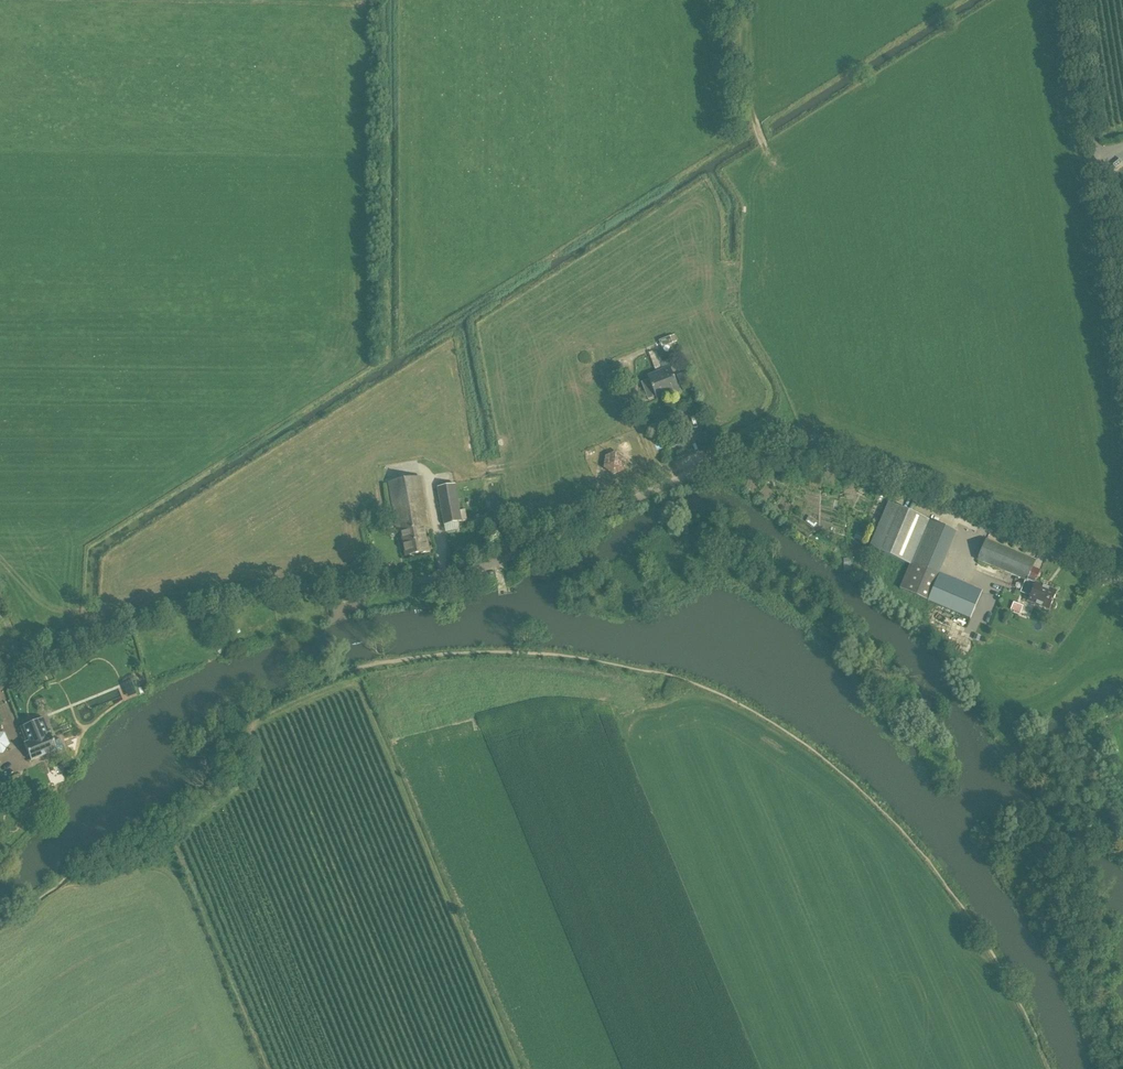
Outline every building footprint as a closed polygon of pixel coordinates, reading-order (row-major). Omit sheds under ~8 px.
[(1118,159),(1112,164),(1114,168),(1121,162),(1118,159)] [(659,340),(661,347),(676,341),(674,334),(670,336),(659,340)] [(651,358),(657,373),(665,396),(679,390),(670,367),(663,370),(656,351),(651,353),(650,351),(648,352),(651,358)] [(615,366),(619,376),(619,377),(626,374),(622,363),(615,366)] [(665,396),(657,373),(648,377),(649,379),(641,382),(648,399),(656,396),(657,399),(665,396)] [(604,468),(613,475),(624,470),(626,459),(616,451),(605,456),(604,468)] [(420,477),(404,479),(417,554),(429,551),(425,527),(429,527),(420,477)] [(417,554),(404,479),(388,482),(397,532),(401,532),(405,556),(417,554)] [(462,521),(455,484),(438,487),(444,524),(462,521)] [(900,589),(928,600),(938,576),(935,575),(954,530),(888,502),(870,547),(910,564),(900,589)] [(987,540),(978,560),(1028,581),(1023,593),(1030,596),(1028,600),(1050,609),(1057,592),(1035,583),(1040,571),(1032,568),(1035,560),(987,540)] [(852,558),(844,558),(844,569),(852,569),(852,558)] [(981,594),(938,576),(928,600),(970,619),(981,594)] [(1011,609),(1020,613),(1023,606),(1014,602),(1011,609)] [(24,743),(31,760),(56,750),(49,733),(44,718),(22,726),(28,742),(24,743)] [(3,750),(10,741),(5,731),(0,731),(0,750),(3,750)]
